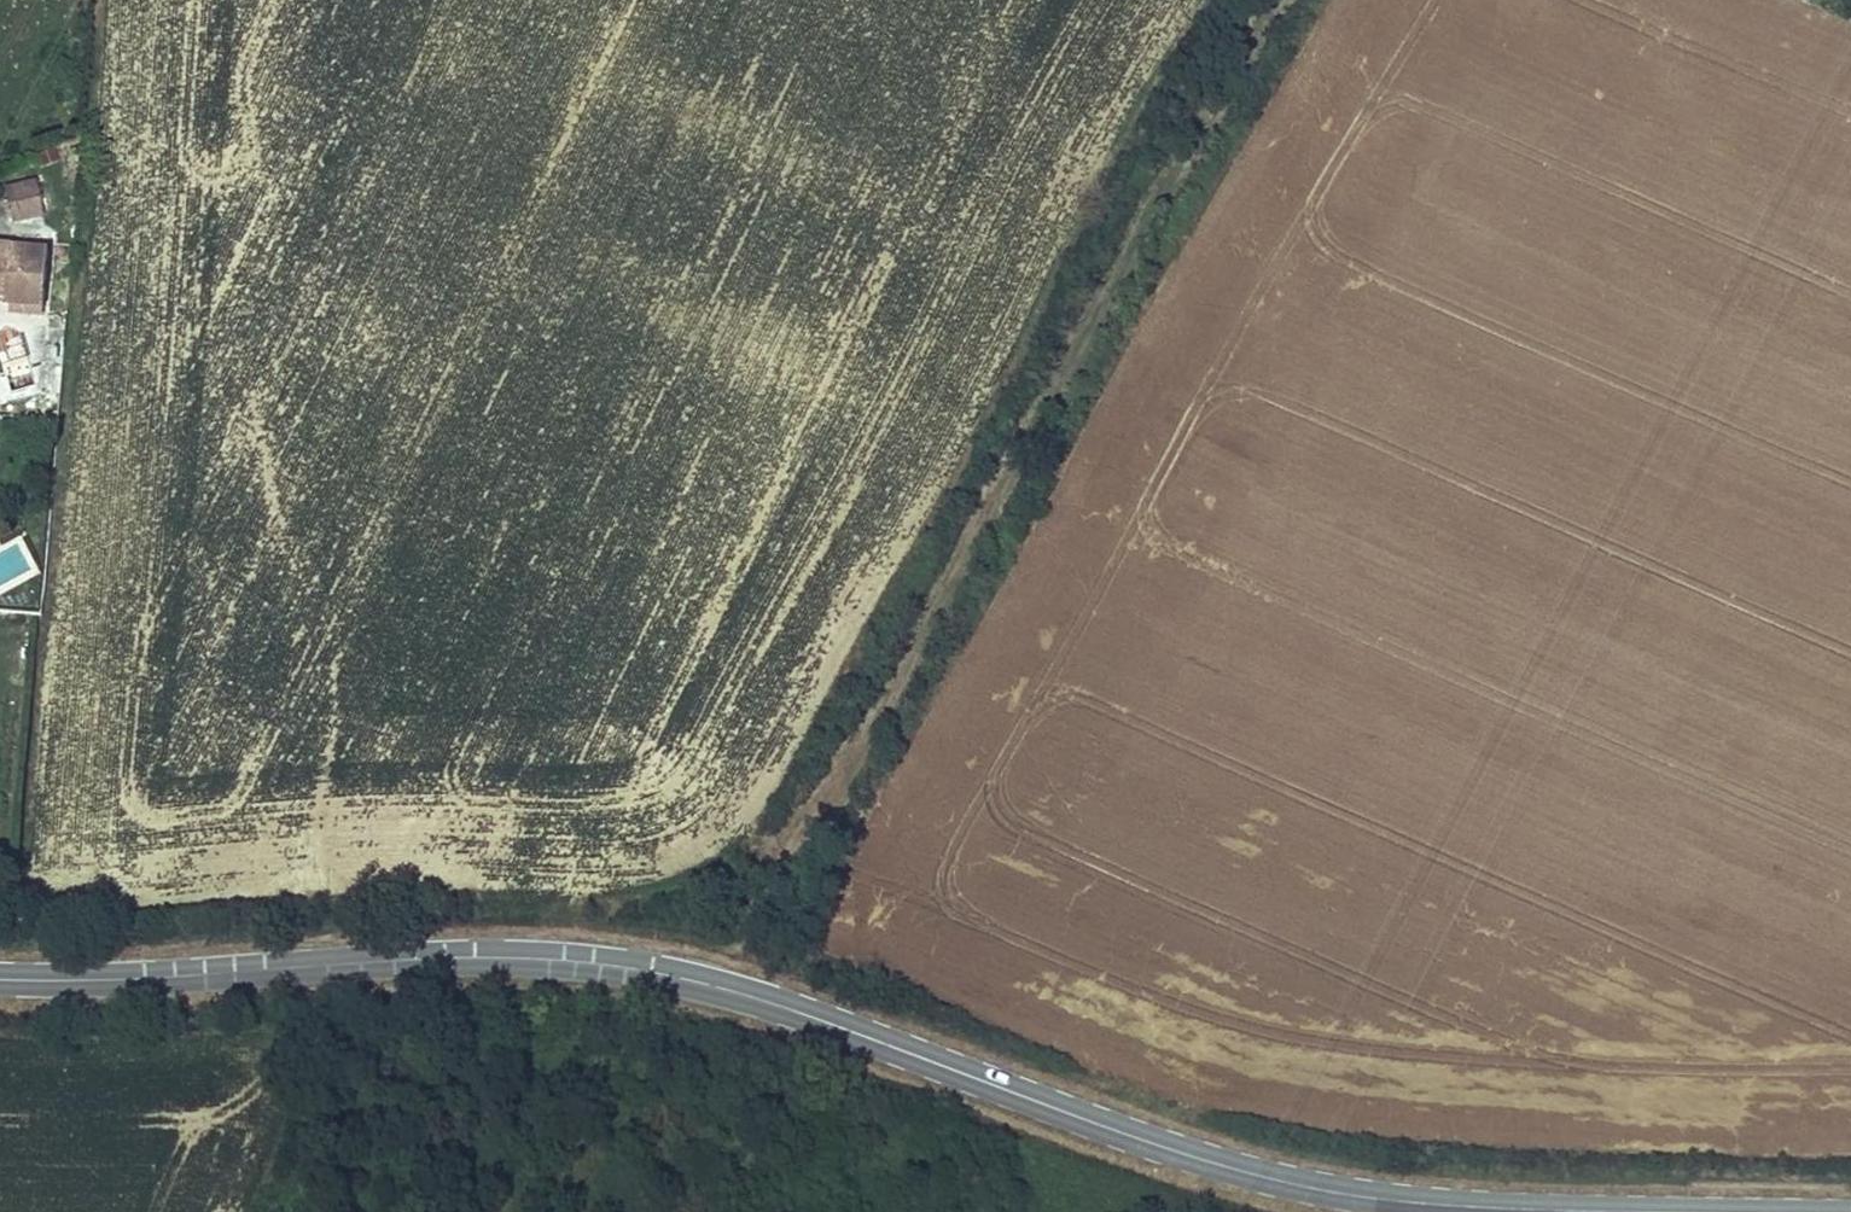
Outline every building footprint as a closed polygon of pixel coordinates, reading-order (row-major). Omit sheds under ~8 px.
[(57,199),(48,177),(20,187),(29,210),(57,199)] [(4,297),(4,304),(11,305),(43,307),(48,250),(0,246),(0,297),(4,297)] [(43,307),(11,305),(10,312),(42,314),(43,307)]
